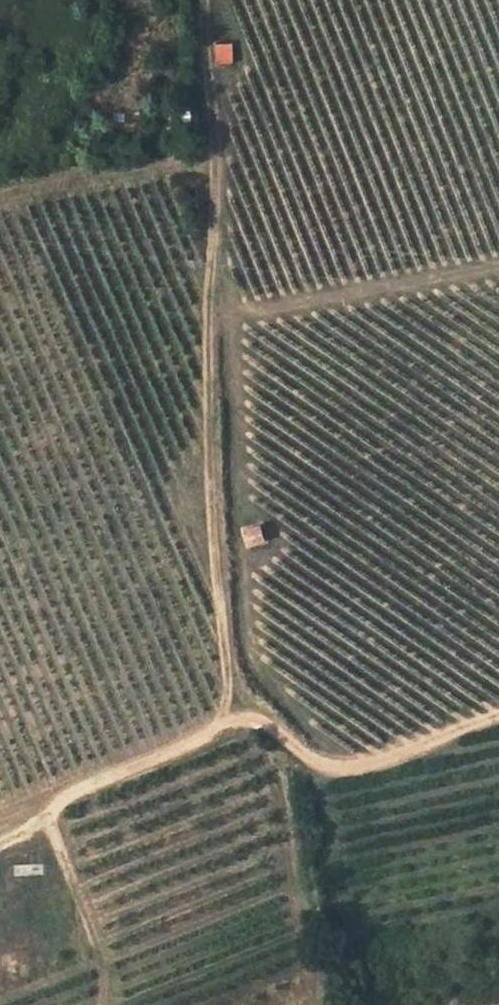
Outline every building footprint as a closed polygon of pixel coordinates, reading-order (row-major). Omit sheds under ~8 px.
[(230,44),(219,44),(219,63),(230,64),(230,44)] [(266,537),(259,517),(241,523),(248,543),(266,537)]
